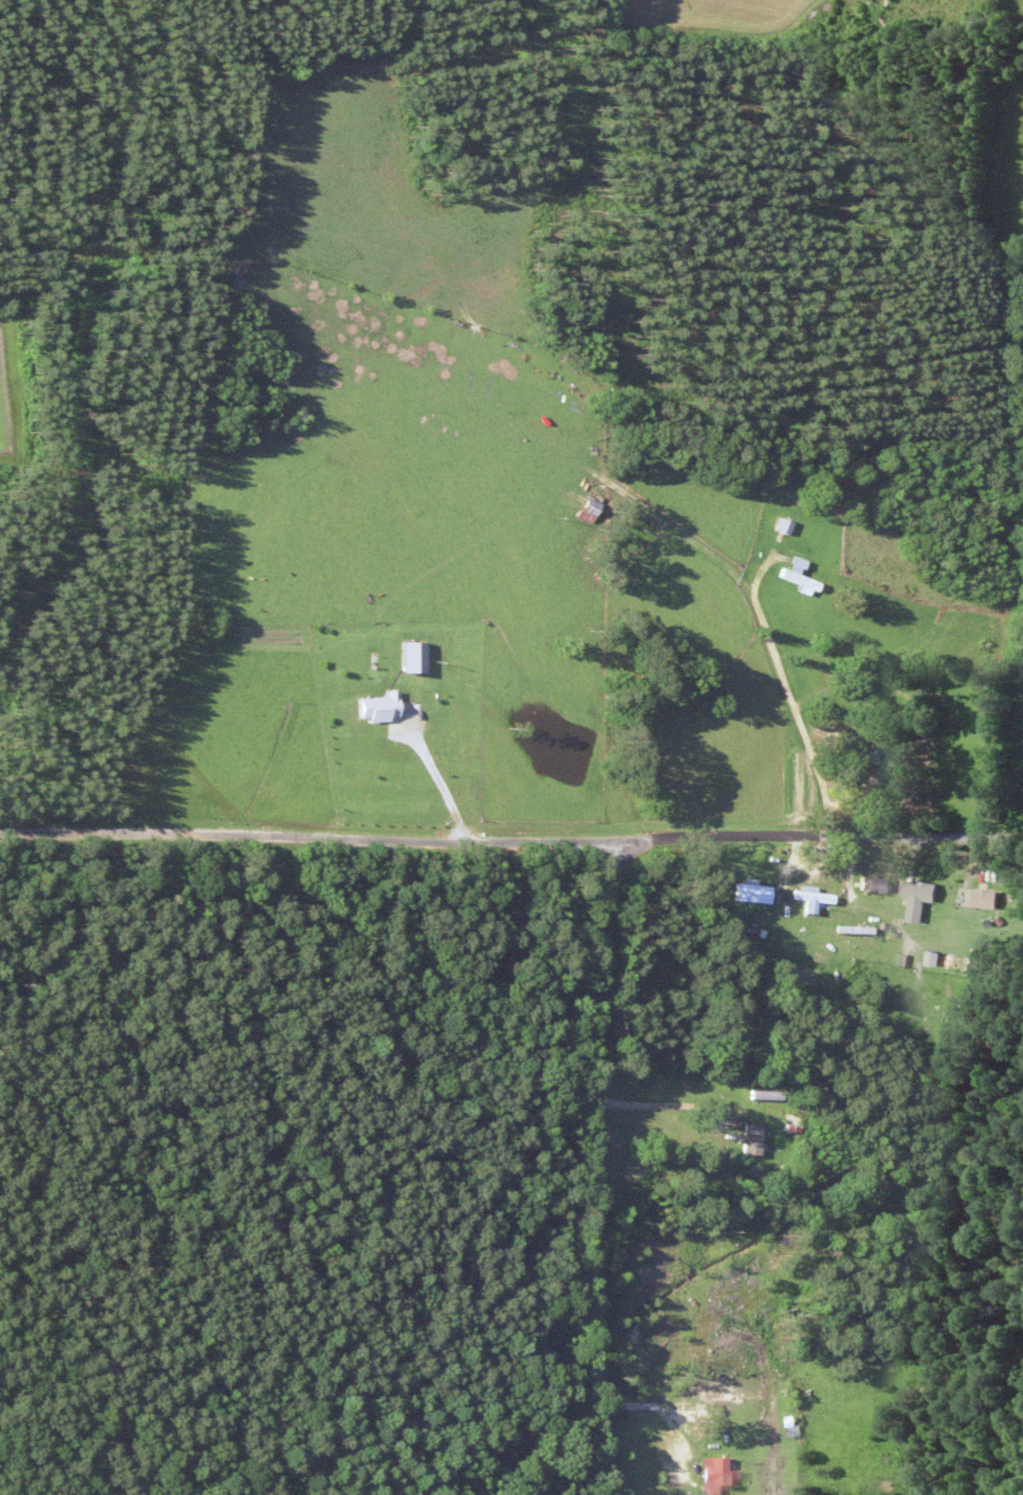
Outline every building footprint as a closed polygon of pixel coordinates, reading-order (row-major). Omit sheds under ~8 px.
[(586,520),(600,502),(588,493),(575,511),(586,520)] [(774,529),(786,533),(790,523),(778,518),(774,529)] [(814,592),(818,583),(797,575),(803,561),(791,556),(785,570),(781,568),(778,576),(814,592)] [(358,698),(358,720),(396,720),(396,690),(385,690),(385,698),(358,698)] [(893,877),(855,877),(855,892),(893,892),(893,877)] [(913,899),(910,922),(924,924),(927,902),(938,903),(940,884),(908,880),(905,898),(913,899)] [(730,902),(766,903),(766,886),(731,885),(730,902)] [(1001,891),(976,891),(976,909),(1001,909),(1001,891)] [(784,982),(812,986),(815,969),(787,964),(784,982)] [(893,1028),(877,1025),(876,1034),(892,1037),(893,1028)] [(781,1132),(795,1133),(796,1118),(782,1117),(781,1132)] [(756,1125),(737,1125),(737,1144),(737,1156),(756,1156),(756,1125)] [(723,1470),(723,1457),(706,1457),(706,1494),(723,1494),(723,1484),(731,1484),(731,1470),(723,1470)]
